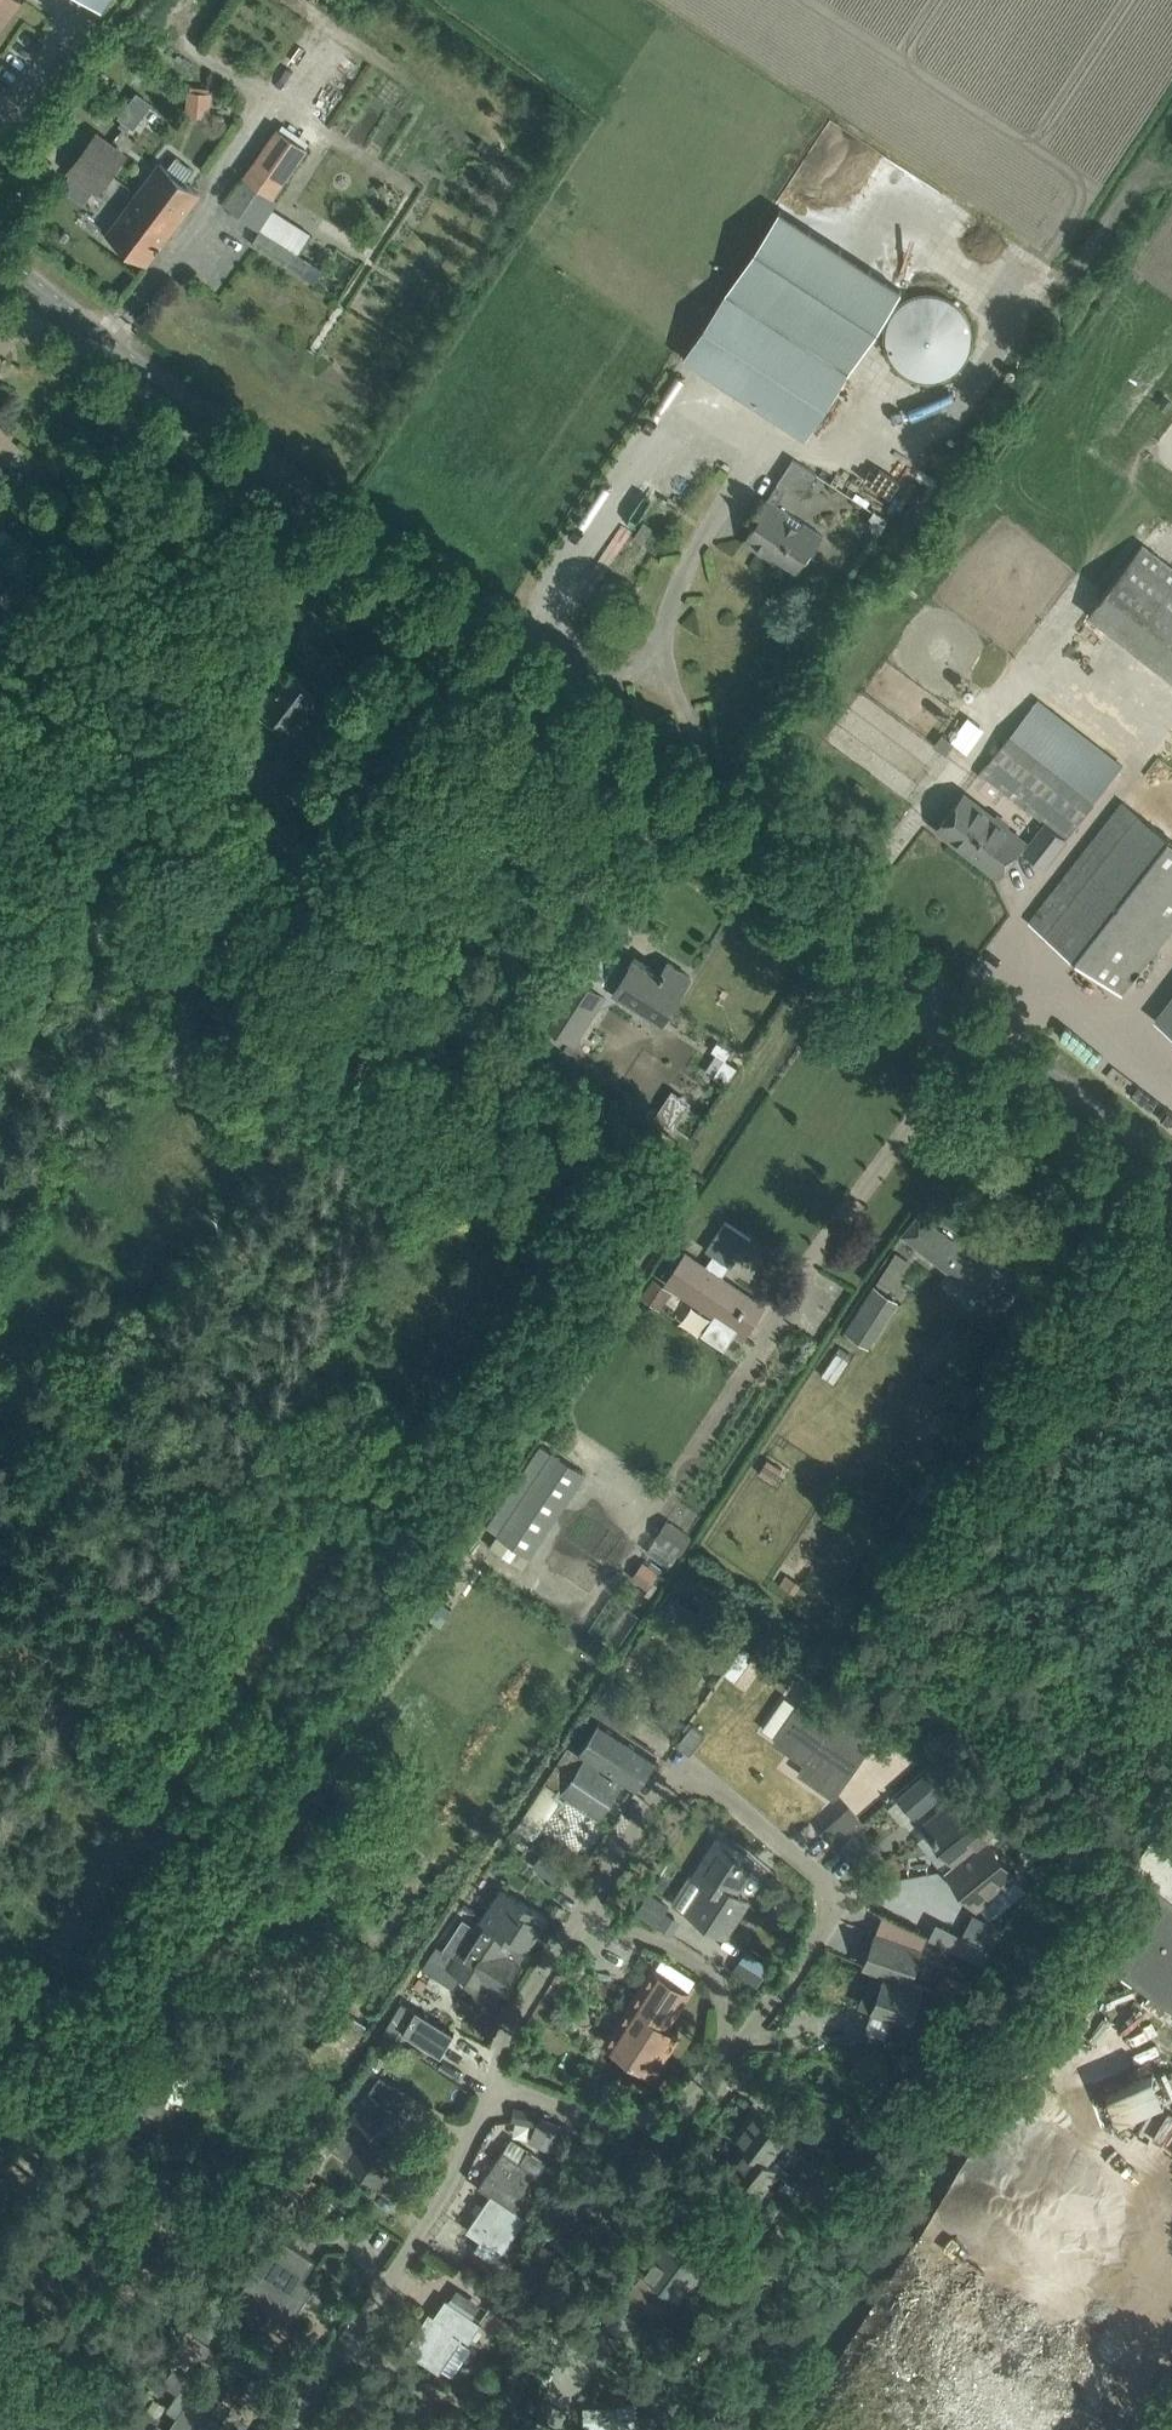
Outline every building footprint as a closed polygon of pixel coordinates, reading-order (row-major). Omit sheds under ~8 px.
[(21,0),(20,0),(0,0),(0,28),(21,0)] [(138,91),(133,99),(148,111),(154,103),(138,91)] [(189,94),(187,119),(211,120),(212,96),(189,94)] [(124,119),(120,124),(128,130),(132,125),(124,119)] [(260,229),(279,199),(272,195),(304,144),(274,125),(243,175),(243,176),(225,205),(240,215),(239,216),(260,229)] [(113,170),(126,154),(98,132),(69,170),(98,192),(107,179),(114,184),(120,176),(113,170)] [(147,262),(199,192),(160,163),(108,232),(147,262)] [(696,336),(683,357),(807,437),(820,417),(850,371),(902,290),(779,209),(726,291),(696,336)] [(260,229),(251,244),(301,275),(310,261),(299,254),(260,229)] [(900,295),(898,372),(965,374),(966,296),(900,295)] [(802,498),(818,473),(793,457),(777,482),(802,498)] [(823,535),(767,498),(753,520),(754,525),(747,536),(768,550),(769,555),(775,559),(768,569),(770,569),(778,557),(797,569),(804,557),(809,557),(823,535)] [(1106,511),(1053,580),(1092,610),(1145,542),(1106,511)] [(643,522),(632,539),(641,544),(651,528),(643,522)] [(302,712),(318,691),(286,666),(275,680),(278,683),(257,709),(298,742),(296,744),(311,756),(329,734),(302,712)] [(1081,819),(1124,765),(1038,698),(978,774),(980,776),(982,773),(1046,823),(1025,850),(1045,865),(1081,819)] [(943,735),(934,747),(945,756),(954,744),(943,735)] [(856,782),(852,789),(862,796),(866,789),(856,782)] [(1025,840),(964,793),(937,827),(998,875),(1025,840)] [(1171,927),(1171,840),(1122,801),(1044,902),(1030,921),(1121,993),(1136,974),(1171,927)] [(614,989),(641,1006),(662,1020),(691,976),(668,961),(663,969),(662,968),(659,973),(634,957),(614,989)] [(606,993),(571,971),(540,1018),(575,1040),(606,993)] [(1159,1023),(1171,1032),(1171,1006),(1159,1023)] [(713,1060),(707,1069),(716,1075),(722,1066),(713,1060)] [(624,1090),(614,1105),(630,1116),(640,1101),(624,1090)] [(947,1194),(938,1206),(948,1214),(957,1202),(947,1194)] [(983,1262),(920,1212),(902,1234),(966,1284),(963,1287),(982,1302),(1005,1273),(986,1258),(983,1262)] [(765,1307),(722,1278),(730,1265),(731,1266),(751,1237),(725,1220),(706,1249),(714,1255),(705,1268),(684,1253),(665,1282),(713,1315),(701,1333),(724,1348),(734,1334),(743,1340),(765,1307)] [(645,1297),(658,1302),(665,1282),(652,1277),(645,1297)] [(855,1314),(844,1329),(864,1345),(897,1301),(874,1284),(853,1313),(855,1314)] [(958,1368),(985,1338),(969,1324),(942,1354),(958,1368)] [(586,1472),(553,1450),(503,1526),(536,1548),(586,1472)] [(769,1458),(760,1472),(774,1481),(783,1467),(769,1458)] [(656,1538),(648,1550),(671,1566),(679,1554),(681,1555),(694,1537),(669,1520),(656,1538)] [(645,1559),(633,1576),(650,1588),(654,1582),(662,1571),(645,1559)] [(786,1572),(779,1582),(794,1592),(800,1582),(786,1572)] [(438,1600),(428,1616),(439,1623),(450,1607),(438,1600)] [(987,1614),(982,1631),(995,1635),(1000,1618),(987,1614)] [(695,1633),(693,1636),(711,1647),(718,1634),(700,1624),(695,1633)] [(594,1636),(583,1649),(598,1660),(608,1647),(594,1636)] [(740,1681),(760,1654),(748,1645),(728,1673),(740,1681)] [(601,1719),(581,1752),(622,1779),(620,1782),(629,1789),(632,1784),(634,1786),(656,1753),(622,1731),(633,1712),(602,1693),(590,1713),(601,1719)] [(865,1750),(801,1704),(775,1740),(807,1762),(801,1771),(834,1795),(865,1750)] [(622,1779),(581,1752),(573,1747),(549,1785),(598,1816),(620,1782),(622,1779)] [(928,1770),(898,1796),(916,1818),(946,1791),(928,1770)] [(544,1784),(516,1826),(535,1839),(563,1796),(544,1784)] [(994,1830),(964,1794),(927,1824),(934,1833),(933,1833),(937,1837),(956,1861),(984,1838),(994,1830)] [(850,1808),(824,1830),(835,1844),(861,1821),(850,1808)] [(1018,1826),(1011,1837),(1023,1844),(1029,1832),(1018,1826)] [(854,1828),(838,1842),(847,1853),(863,1839),(854,1828)] [(755,1862),(718,1838),(694,1876),(706,1884),(689,1911),(725,1935),(747,1900),(735,1892),(755,1862)] [(1014,1874),(984,1838),(956,1861),(947,1868),(977,1905),(1014,1874)] [(547,1847),(534,1864),(555,1880),(568,1863),(547,1847)] [(1153,1879),(1102,1950),(1171,2000),(1171,1892),(1153,1879)] [(501,1887),(480,1918),(528,1949),(548,1917),(501,1887)] [(649,1893),(637,1913),(652,1922),(664,1902),(649,1893)] [(557,1902),(551,1910),(559,1916),(565,1908),(557,1902)] [(664,1911),(656,1924),(671,1934),(680,1920),(664,1911)] [(884,1915),(864,1966),(912,1981),(926,1936),(884,1915)] [(527,1949),(528,1949),(480,1918),(475,1926),(463,1918),(443,1948),(468,1965),(462,1975),(485,1989),(486,1986),(499,1993),(520,1960),(519,1959),(526,1948),(527,1949)] [(745,1947),(738,1956),(762,1974),(769,1964),(745,1947)] [(689,1991),(654,1968),(606,2042),(654,2073),(679,2034),(666,2026),(689,1991)] [(947,1970),(940,1988),(956,1994),(963,1976),(947,1970)] [(917,2006),(923,1988),(871,1971),(861,2000),(873,2004),(871,2010),(892,2017),(886,2036),(915,2046),(928,2009),(917,2006)] [(419,1980),(414,1988),(422,1993),(427,1985),(419,1980)] [(414,2007),(401,2028),(442,2052),(455,2031),(414,2007)] [(342,2008),(306,2061),(332,2079),(368,2025),(342,2008)] [(862,2046),(855,2075),(875,2080),(872,2090),(885,2093),(893,2063),(880,2060),(882,2051),(862,2046)] [(537,2047),(519,2055),(524,2066),(542,2058),(537,2047)] [(1155,2072),(1106,2086),(1114,2114),(1163,2101),(1155,2072)] [(368,2175),(380,2183),(402,2149),(392,2142),(408,2117),(369,2091),(352,2117),(368,2128),(347,2160),(368,2174),(368,2175)] [(791,2133),(756,2106),(734,2136),(745,2145),(746,2144),(769,2162),(769,2161),(791,2133)] [(854,2112),(846,2127),(861,2135),(869,2120),(854,2112)] [(541,2115),(532,2138),(554,2147),(564,2124),(541,2115)] [(781,2170),(769,2161),(769,2162),(746,2144),(745,2145),(723,2173),(758,2200),(781,2170)] [(520,2160),(504,2149),(479,2185),(491,2193),(526,2217),(532,2220),(538,2202),(525,2193),(539,2173),(537,2171),(544,2161),(527,2150),(520,2160)] [(808,2158),(794,2177),(815,2193),(829,2174),(808,2158)] [(511,2239),(526,2217),(491,2193),(466,2229),(511,2260),(521,2246),(511,2239)] [(646,2269),(634,2286),(669,2311),(700,2270),(740,2300),(757,2277),(728,2256),(721,2265),(708,2256),(715,2246),(677,2218),(642,2266),(646,2269)] [(277,2235),(262,2258),(242,2288),(291,2321),(313,2287),(302,2279),(315,2259),(277,2235)] [(434,2315),(429,2311),(405,2347),(439,2371),(463,2336),(469,2340),(482,2322),(446,2297),(434,2315)] [(507,2302),(497,2318),(511,2328),(522,2312),(507,2302)] [(650,2333),(616,2310),(606,2325),(639,2349),(650,2333)] [(194,2339),(178,2346),(185,2361),(201,2354),(194,2339)] [(194,2402),(204,2386),(174,2366),(163,2382),(178,2392),(173,2399),(184,2407),(169,2429),(217,2429),(223,2421),(194,2402)] [(586,2391),(587,2419),(586,2419),(587,2429),(636,2429),(636,2417),(608,2418),(607,2409),(604,2409),(603,2398),(596,2398),(596,2391),(586,2391)] [(350,2399),(339,2414),(351,2423),(362,2407),(350,2399)]
